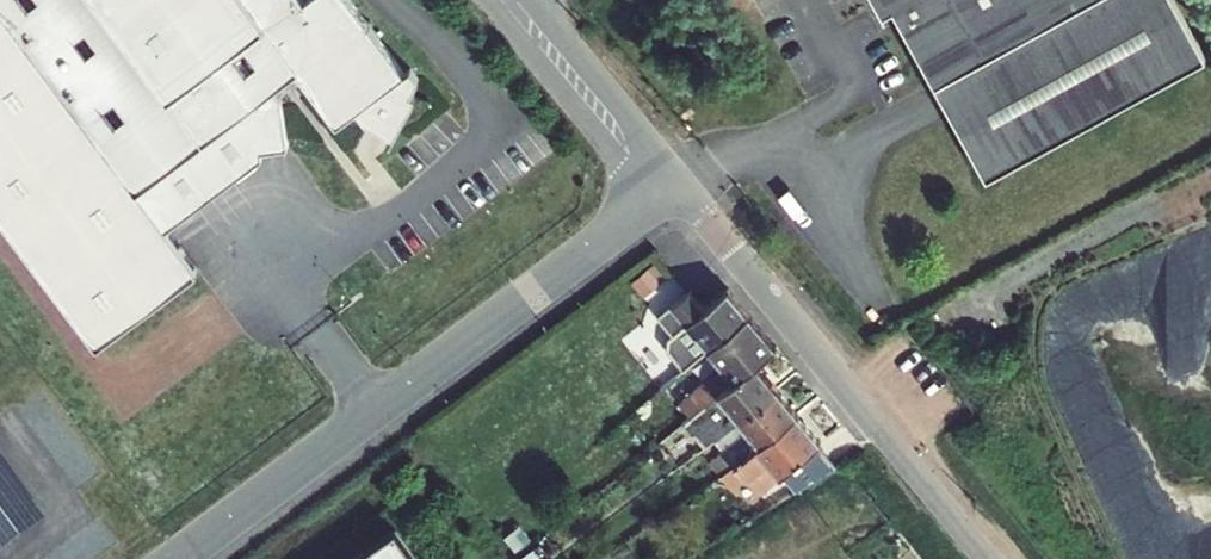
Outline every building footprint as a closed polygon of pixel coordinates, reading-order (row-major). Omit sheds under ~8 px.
[(883,16),(894,10),(988,179),(1206,57),(1174,0),(875,0),(883,16)] [(99,349),(200,273),(0,6),(0,217),(99,349)] [(712,345),(751,313),(728,286),(706,305),(690,288),(658,315),(674,333),(669,337),(668,349),(685,369),(713,346),(712,345)] [(712,345),(713,346),(729,365),(673,410),(683,424),(697,413),(696,412),(756,362),(757,364),(779,347),(763,328),(751,313),(712,345)] [(757,364),(756,362),(696,412),(697,413),(683,424),(703,451),(719,439),(723,436),(779,389),(757,364)] [(660,366),(632,389),(644,403),(665,385),(672,380),(660,366)] [(672,380),(665,385),(675,397),(693,382),(683,370),(672,380)] [(723,436),(719,439),(737,462),(750,453),(799,412),(779,389),(723,436)] [(750,453),(737,462),(722,473),(732,486),(747,474),(761,490),(797,462),(809,475),(831,457),(820,443),(823,440),(799,412),(750,453)] [(392,526),(344,558),(415,558),(392,526)]
